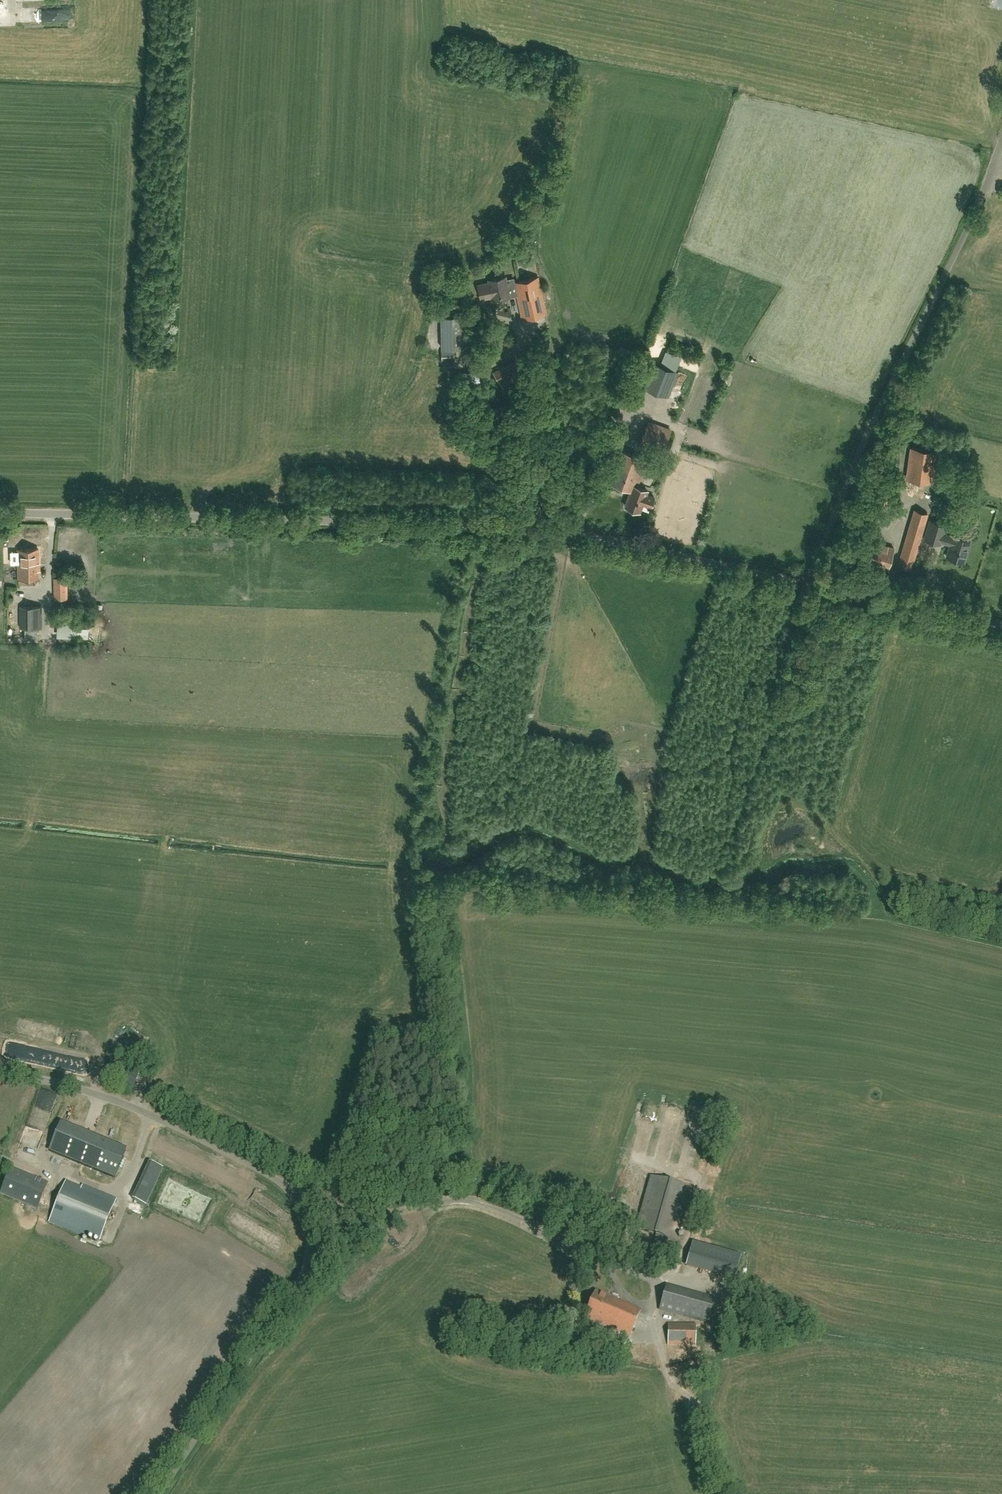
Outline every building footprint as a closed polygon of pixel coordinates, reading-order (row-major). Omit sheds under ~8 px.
[(514,277),(506,279),(505,276),(489,280),(489,281),(478,284),(481,300),(493,297),(493,300),(510,296),(510,295),(517,294),(522,319),(547,313),(539,277),(515,282),(514,277)] [(463,348),(463,317),(441,317),(442,348),(463,348)] [(405,347),(406,334),(394,334),(394,346),(405,347)] [(441,361),(455,361),(454,349),(441,349),(441,361)] [(521,370),(515,361),(515,360),(505,366),(493,373),(499,382),(503,389),(514,382),(510,376),(521,370)] [(653,384),(650,390),(668,397),(678,371),(669,367),(661,387),(653,384)] [(655,415),(660,400),(646,395),(640,410),(655,415)] [(662,451),(670,429),(649,421),(641,443),(662,451)] [(613,438),(617,427),(609,424),(604,435),(613,438)] [(912,448),(907,479),(933,483),(937,451),(912,448)] [(637,487),(647,460),(620,450),(609,482),(632,491),(626,507),(628,507),(628,510),(634,512),(635,510),(640,512),(643,504),(651,507),(654,498),(646,495),(647,491),(637,487)] [(914,510),(898,565),(911,569),(928,514),(914,510)] [(940,544),(941,542),(950,545),(947,557),(964,562),(970,541),(953,535),(953,537),(943,534),(946,526),(930,521),(924,539),(940,544)] [(866,563),(888,569),(894,548),(872,542),(866,563)] [(18,579),(39,578),(38,549),(18,549),(18,579)] [(67,578),(55,578),(55,599),(68,599),(67,578)] [(55,602),(55,610),(65,610),(65,602),(55,602)] [(41,607),(19,607),(19,628),(41,628),(41,607)] [(57,623),(57,637),(71,637),(72,624),(57,623)] [(74,623),(74,633),(85,634),(85,623),(74,623)] [(32,1147),(42,1113),(26,1108),(16,1142),(32,1147)] [(126,1150),(61,1123),(49,1151),(114,1178),(126,1150)] [(37,1209),(48,1183),(11,1167),(0,1194),(37,1209)] [(140,1172),(130,1195),(146,1203),(157,1180),(140,1172)] [(671,1261),(691,1189),(651,1177),(636,1229),(657,1235),(651,1255),(671,1261)] [(82,1186),(81,1188),(65,1182),(49,1222),(88,1238),(89,1236),(99,1240),(116,1200),(82,1186)] [(743,1256),(693,1242),(686,1266),(736,1280),(743,1256)] [(707,1324),(716,1300),(667,1285),(659,1310),(707,1324)] [(629,1338),(641,1310),(596,1292),(591,1304),(589,1305),(587,1309),(588,1311),(585,1319),(629,1338)] [(695,1345),(695,1324),(668,1324),(668,1345),(695,1345)]
